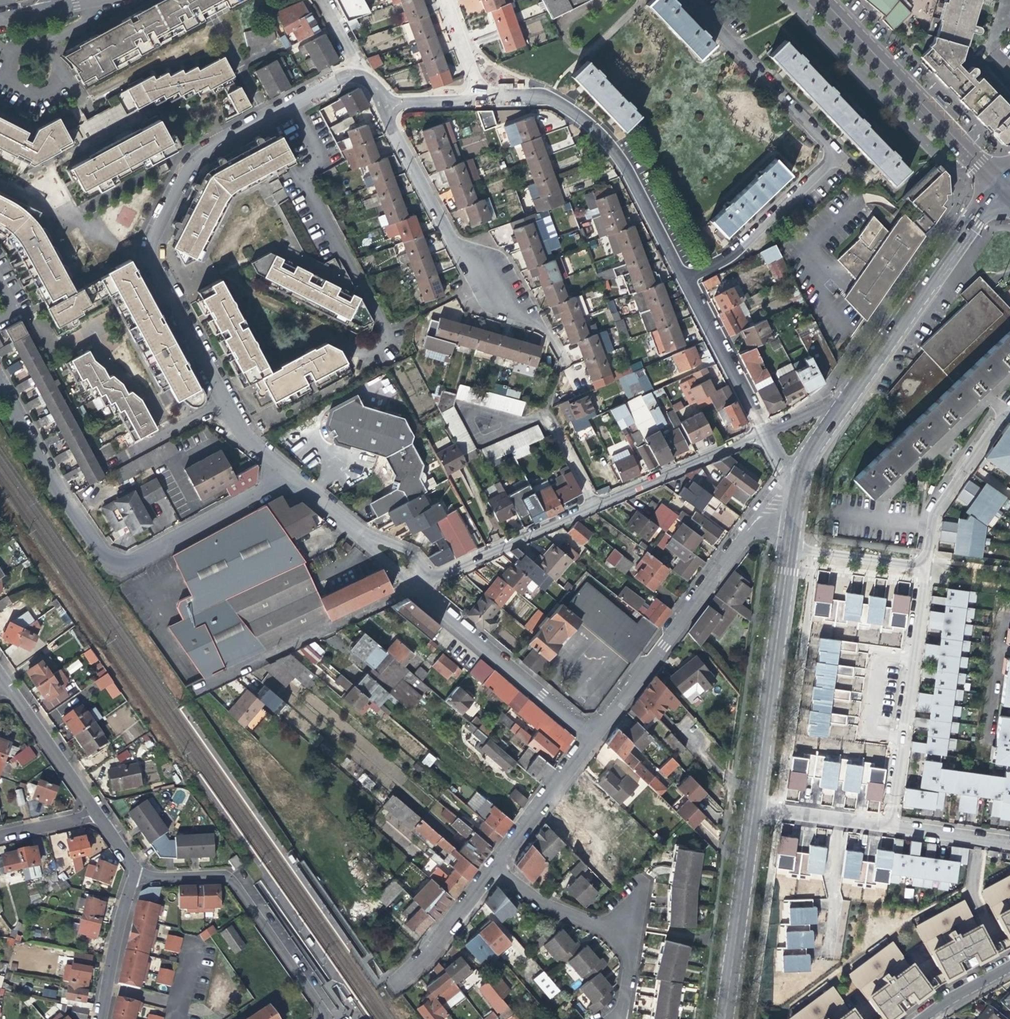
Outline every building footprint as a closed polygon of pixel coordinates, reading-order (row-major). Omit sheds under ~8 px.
[(67,53),(68,55),(66,57),(76,68),(80,75),(77,76),(79,80),(83,78),(86,83),(98,77),(99,78),(206,21),(205,19),(209,17),(211,16),(229,7),(230,9),(247,0),(166,0),(133,17),(67,53)] [(348,22),(357,19),(371,13),(364,0),(337,0),(348,22)] [(407,23),(425,16),(427,16),(424,7),(422,8),(421,5),(419,0),(409,0),(400,3),(403,13),(398,15),(398,17),(396,18),(399,25),(407,23)] [(479,2),(483,13),(489,11),(513,3),(512,0),(479,0),(479,2)] [(541,2),(544,9),(547,13),(550,20),(590,0),(540,0),(541,2)] [(645,6),(697,61),(713,46),(704,37),(706,36),(703,33),(701,30),(699,32),(674,6),(676,4),(672,0),(651,0),(645,6)] [(879,14),(881,12),(885,15),(880,20),(891,30),(908,14),(894,0),(863,0),(879,14)] [(934,39),(942,41),(941,43),(941,44),(941,45),(942,46),(943,46),(952,49),(952,51),(957,53),(958,53),(958,52),(959,52),(959,51),(960,51),(961,46),(965,47),(967,47),(971,34),(978,35),(980,35),(981,33),(981,31),(981,29),(980,29),(979,28),(973,26),(980,0),(945,0),(934,39)] [(301,41),(318,32),(312,22),(302,2),(277,15),(287,33),(294,29),(301,41)] [(538,11),(544,9),(541,2),(535,5),(538,11)] [(494,24),(497,32),(516,25),(511,10),(515,9),(513,3),(489,11),(494,24)] [(407,46),(415,43),(433,37),(435,36),(431,27),(429,27),(428,24),(425,16),(407,23),(407,24),(400,27),(407,46)] [(348,22),(353,31),(361,27),(357,19),(348,22)] [(522,41),(516,25),(497,32),(502,46),(504,52),(527,45),(526,40),(522,41)] [(245,46),(274,40),(272,27),(242,33),(245,46)] [(278,38),(284,50),(289,47),(283,35),(278,38)] [(297,49),(302,57),(306,55),(307,57),(309,59),(304,62),(308,70),(313,67),(316,73),(324,69),(338,62),(324,36),(297,49)] [(435,43),(433,37),(415,43),(422,62),(442,55),(439,47),(437,47),(435,43)] [(927,48),(928,50),(929,50),(932,53),(935,51),(961,78),(964,75),(956,66),(961,62),(965,47),(961,46),(960,51),(959,51),(959,52),(958,52),(958,53),(957,53),(952,51),(952,49),(943,46),(942,46),(941,45),(941,44),(941,43),(942,41),(934,39),(933,38),(931,44),(927,48)] [(869,162),(891,185),(907,171),(894,157),(895,155),(890,150),(889,152),(863,125),(864,123),(859,118),(858,119),(832,93),(834,91),(829,87),(827,88),(802,61),(803,60),(799,55),(797,56),(783,42),(768,57),(782,72),(804,95),(841,133),(869,162)] [(1007,110),(978,79),(974,83),(971,79),(975,74),(975,72),(974,70),(972,69),(971,69),(970,69),(964,75),(961,78),(935,51),(932,53),(929,50),(928,50),(919,59),(987,130),(990,133),(992,130),(995,133),(993,134),(993,138),(1001,146),(1009,146),(1009,107),(1007,110)] [(446,66),(442,55),(422,62),(431,85),(449,79),(446,71),(448,71),(446,66)] [(127,91),(138,110),(153,101),(156,106),(166,101),(165,100),(168,98),(170,102),(180,97),(179,96),(182,94),(185,100),(195,95),(194,94),(197,93),(200,97),(210,92),(209,91),(212,89),(215,94),(223,89),(236,112),(249,105),(238,86),(235,88),(229,77),(233,75),(227,66),(222,56),(198,69),(196,66),(183,73),(181,69),(168,76),(166,73),(154,80),(153,77),(127,91)] [(381,64),(378,56),(365,60),(371,71),(381,64)] [(255,72),(268,98),(279,92),(290,87),(287,81),(292,79),(288,70),(283,73),(280,69),(286,66),(281,58),(255,72)] [(586,63),(572,76),(570,78),(583,91),(612,122),(622,133),(638,118),(629,108),(631,106),(626,101),(624,103),(599,76),(601,75),(595,69),(593,71),(586,63)] [(347,117),(367,107),(366,105),(367,104),(364,99),(362,99),(361,97),(357,89),(338,100),(344,112),(347,117)] [(340,114),(344,112),(338,100),(334,102),(340,114)] [(328,105),(317,111),(319,115),(330,109),(328,105)] [(484,131),(497,126),(493,111),(478,112),(484,131)] [(510,147),(519,144),(535,138),(537,137),(536,133),(534,128),(532,123),(530,123),(528,118),(502,127),(510,147)] [(16,160),(18,157),(31,164),(30,167),(34,169),(61,153),(60,151),(72,144),(60,121),(39,132),(36,137),(30,133),(29,135),(0,120),(0,152),(16,160)] [(71,170),(83,192),(95,185),(99,192),(112,185),(108,178),(145,157),(149,164),(163,157),(179,148),(172,135),(169,137),(160,120),(143,130),(140,124),(130,129),(133,133),(95,154),(93,149),(84,154),(87,161),(71,170)] [(339,122),(327,129),(330,137),(343,129),(339,122)] [(424,144),(428,153),(446,146),(453,143),(445,123),(421,132),(424,140),(425,143),(424,144)] [(348,138),(334,144),(339,153),(344,151),(352,148),(369,141),(371,141),(367,131),(365,125),(346,132),(348,138)] [(178,242),(174,249),(176,250),(197,260),(202,262),(230,205),(234,198),(293,166),(277,139),(276,136),(266,142),(263,138),(261,138),(258,139),(257,142),(259,146),(228,162),(225,159),(221,159),(219,161),(219,164),(221,166),(208,173),(201,186),(198,185),(195,186),(194,189),(195,191),(197,192),(182,224),(180,223),(178,223),(176,224),(175,227),(176,229),(179,230),(174,241),(178,242)] [(283,136),(277,139),(293,166),(298,163),(283,136)] [(519,144),(526,164),(543,158),(545,157),(542,148),(540,149),(538,145),(535,138),(519,144)] [(371,148),(369,141),(352,148),(344,151),(347,160),(352,171),(366,166),(378,161),(375,151),(373,152),(371,148)] [(436,172),(437,172),(441,171),(461,163),(454,145),(447,147),(446,146),(428,153),(431,161),(432,161),(433,165),(436,172)] [(344,151),(339,153),(343,161),(347,160),(344,151)] [(546,164),(543,158),(526,164),(534,184),(553,177),(549,168),(547,169),(546,164)] [(366,166),(370,177),(373,186),(390,179),(392,179),(389,169),(387,170),(385,167),(382,159),(378,161),(366,166)] [(448,183),(450,189),(468,183),(475,180),(467,161),(461,163),(441,171),(437,172),(440,180),(442,185),(448,183)] [(709,222),(717,231),(724,238),(741,222),(778,187),(790,177),(775,161),(760,174),(759,173),(754,177),(755,179),(728,204),(727,203),(722,207),(723,209),(709,222)] [(157,166),(161,174),(165,172),(169,170),(165,162),(157,166)] [(911,219),(924,233),(933,223),(945,207),(941,205),(946,199),(943,178),(933,168),(903,195),(919,212),(911,219)] [(365,189),(373,186),(370,177),(362,181),(365,189)] [(556,186),(553,177),(534,184),(539,199),(533,201),(537,214),(563,205),(556,186)] [(373,199),(371,200),(375,208),(381,206),(398,199),(400,198),(396,189),(394,190),(393,186),(390,179),(373,186),(377,194),(374,196),(373,199)] [(475,203),(468,183),(450,189),(448,190),(452,199),(453,198),(454,201),(457,209),(463,207),(475,203)] [(531,202),(533,201),(539,199),(534,184),(526,187),(531,202)] [(609,186),(591,193),(592,198),(587,200),(593,218),(616,209),(618,208),(615,202),(609,186)] [(78,294),(49,239),(43,230),(37,221),(32,215),(25,209),(18,204),(9,199),(0,195),(0,232),(9,238),(16,247),(21,256),(25,263),(31,275),(35,283),(48,309),(78,294)] [(9,197),(9,199),(18,204),(25,209),(32,215),(37,221),(42,213),(9,197)] [(488,198),(482,200),(489,220),(495,218),(488,198)] [(384,216),(388,226),(395,223),(407,219),(404,209),(402,210),(400,205),(398,199),(381,206),(384,216)] [(364,212),(375,208),(371,200),(361,203),(364,212)] [(472,226),(489,220),(482,200),(475,203),(463,207),(466,216),(468,215),(470,220),(472,226)] [(124,206),(117,221),(128,226),(136,212),(124,206)] [(619,218),(616,209),(593,218),(592,218),(599,238),(629,227),(626,219),(620,221),(619,218)] [(902,213),(898,217),(905,224),(909,221),(902,213)] [(516,245),(518,251),(543,242),(547,241),(539,220),(537,221),(535,215),(509,224),(511,230),(513,230),(516,237),(510,239),(512,245),(516,243),(516,245)] [(379,229),(388,226),(384,216),(375,219),(379,229)] [(905,224),(898,217),(897,218),(887,233),(872,216),(857,236),(859,237),(836,258),(856,279),(878,302),(883,294),(901,269),(921,240),(919,238),(924,233),(911,219),(909,221),(905,224)] [(413,217),(407,219),(395,223),(402,243),(420,237),(422,236),(418,227),(417,227),(415,222),(413,217)] [(342,220),(337,222),(341,230),(347,228),(342,220)] [(606,258),(620,253),(636,247),(639,246),(635,238),(633,238),(632,234),(629,227),(599,238),(598,239),(606,258)] [(335,259),(324,265),(304,254),(294,234),(267,247),(271,253),(251,264),(256,274),(265,279),(272,282),(270,287),(347,326),(346,329),(360,337),(372,331),(373,327),(374,322),(362,299),(345,269),(338,257),(335,259)] [(422,244),(420,237),(402,243),(406,253),(397,257),(401,266),(409,263),(427,256),(429,255),(426,247),(424,247),(422,244)] [(543,242),(518,251),(521,259),(523,259),(525,263),(527,270),(550,262),(543,242)] [(776,284),(779,282),(791,276),(786,267),(778,251),(775,245),(760,253),(776,284)] [(598,283),(619,276),(628,273),(644,267),(646,266),(643,257),(641,258),(640,256),(636,247),(620,253),(624,264),(595,274),(598,283)] [(184,266),(197,260),(176,250),(184,266)] [(13,269),(25,263),(21,256),(10,262),(13,269)] [(429,263),(427,256),(409,263),(417,283),(434,276),(436,275),(432,266),(431,267),(429,263)] [(541,282),(543,287),(560,281),(566,279),(558,259),(550,262),(527,270),(530,277),(535,276),(536,280),(537,283),(541,282)] [(111,277),(103,281),(110,294),(119,310),(138,345),(159,384),(164,392),(171,388),(179,403),(185,400),(189,404),(195,408),(202,407),(206,400),(203,390),(133,260),(109,273),(111,277)] [(648,273),(646,273),(644,267),(628,273),(635,293),(658,284),(655,275),(652,276),(651,273),(648,273)] [(632,294),(634,293),(635,293),(628,273),(619,276),(627,296),(632,294)] [(24,288),(35,283),(31,275),(20,280),(24,288)] [(436,281),(434,276),(417,283),(424,303),(443,295),(440,286),(438,286),(436,281)] [(715,276),(701,283),(705,291),(719,284),(715,276)] [(803,301),(791,276),(779,282),(791,307),(803,301)] [(965,304),(977,292),(1009,327),(1009,314),(989,292),(984,286),(977,278),(959,296),(965,304)] [(871,312),(878,302),(856,279),(847,291),(843,297),(864,321),(871,312)] [(91,304),(110,294),(103,281),(84,291),(91,304)] [(205,318),(211,315),(216,312),(219,316),(213,319),(207,322),(215,337),(221,334),(224,340),(219,343),(227,357),(232,354),(237,351),(240,356),(235,359),(229,362),(237,376),(266,361),(259,347),(259,344),(258,343),(256,342),(238,307),(238,306),(237,304),(236,303),(234,302),(223,281),(200,294),(203,300),(197,303),(205,318)] [(549,307),(551,306),(567,301),(560,281),(543,287),(541,288),(543,296),(546,295),(547,300),(549,307)] [(639,314),(649,310),(665,304),(667,303),(664,295),(662,296),(660,291),(658,284),(635,293),(634,293),(632,294),(639,314)] [(737,286),(730,289),(736,299),(739,298),(741,301),(744,300),(737,286)] [(717,305),(720,312),(734,305),(741,301),(739,298),(736,299),(730,289),(713,298),(717,305)] [(84,291),(78,294),(48,309),(59,329),(71,323),(78,320),(85,316),(83,311),(92,306),(91,304),(84,291)] [(1009,329),(1009,327),(977,292),(965,304),(942,326),(920,347),(918,349),(923,354),(915,363),(890,392),(888,395),(912,424),(916,420),(944,393),(976,362),(1009,329)] [(578,297),(574,298),(580,317),(585,316),(578,297)] [(562,319),(564,325),(581,319),(580,317),(574,298),(567,301),(551,306),(554,316),(560,314),(562,319)] [(668,312),(665,304),(649,310),(656,330),(674,323),(671,314),(669,315),(668,312)] [(745,329),(734,305),(720,312),(717,314),(722,324),(728,337),(739,332),(745,329)] [(656,330),(649,310),(639,314),(646,333),(648,333),(649,332),(656,330)] [(610,315),(613,323),(618,322),(615,313),(610,315)] [(450,354),(454,343),(459,326),(448,322),(448,320),(439,318),(438,321),(431,319),(423,347),(450,354)] [(77,467),(83,479),(86,485),(102,477),(97,467),(100,465),(96,458),(93,460),(87,448),(90,446),(86,439),(83,441),(77,430),(80,428),(76,421),(73,423),(67,412),(71,411),(67,403),(64,405),(58,395),(61,393),(57,386),(54,387),(48,377),(52,375),(48,368),(45,369),(39,359),(42,357),(38,350),(35,352),(29,341),(33,339),(29,332),(25,334),(23,328),(26,327),(22,319),(0,331),(4,338),(7,336),(8,338),(17,355),(26,372),(35,389),(45,409),(54,424),(63,441),(73,460),(77,467)] [(570,344),(575,343),(587,338),(581,319),(564,325),(562,325),(565,334),(567,333),(568,338),(570,344)] [(621,320),(618,322),(613,323),(615,329),(620,343),(628,340),(621,320)] [(745,338),(750,348),(753,347),(764,342),(771,339),(762,321),(745,329),(739,332),(743,339),(745,338)] [(678,333),(674,323),(656,330),(649,332),(648,333),(656,355),(683,346),(678,333)] [(459,324),(459,326),(454,343),(463,346),(464,345),(474,348),(479,330),(467,327),(459,324)] [(802,347),(807,357),(820,384),(827,374),(835,363),(816,327),(797,339),(802,347)] [(976,362),(993,380),(1007,367),(1009,364),(1009,329),(976,362)] [(483,350),(495,354),(500,336),(491,334),(479,330),(474,348),(474,349),(483,351),(483,350)] [(604,332),(595,336),(602,355),(611,352),(604,332)] [(504,356),(515,360),(519,344),(520,342),(508,339),(500,336),(495,354),(495,355),(504,358),(504,356)] [(602,355),(595,336),(587,338),(575,343),(578,351),(580,350),(582,355),(584,361),(602,355)] [(535,367),(541,348),(534,346),(535,343),(527,341),(526,346),(523,345),(519,344),(515,360),(514,361),(535,367)] [(1,346),(0,346),(0,355),(10,350),(6,343),(1,346)] [(854,350),(857,353),(863,345),(860,343),(854,350)] [(312,390),(309,384),(305,377),(311,374),(315,381),(318,387),(331,380),(329,376),(335,373),(337,378),(353,369),(343,351),(328,344),(317,351),(316,349),(282,367),(282,369),(273,374),(260,381),(261,384),(265,382),(269,390),(265,391),(265,394),(265,396),(262,397),(260,396),(258,392),(259,396),(262,397),(265,396),(266,394),(266,392),(269,390),(279,407),(291,401),(289,397),(296,393),(299,397),(312,390)] [(691,347),(670,356),(677,372),(698,363),(695,355),(691,347)] [(762,365),(753,347),(750,348),(737,354),(743,367),(750,379),(752,384),(758,381),(768,377),(764,369),(759,372),(756,368),(762,365)] [(75,353),(77,358),(80,357),(84,354),(82,349),(75,353)] [(110,378),(107,372),(105,368),(100,365),(95,361),(90,351),(84,354),(80,357),(77,358),(66,364),(76,383),(80,381),(86,391),(90,388),(96,398),(100,395),(106,406),(109,404),(115,414),(119,412),(135,443),(148,436),(151,435),(153,433),(159,430),(151,416),(146,407),(143,401),(138,396),(133,392),(129,394),(126,389),(124,385),(118,380),(114,376),(110,378)] [(584,367),(585,371),(583,371),(585,376),(588,375),(591,381),(608,375),(602,355),(584,361),(582,362),(584,367)] [(793,371),(794,373),(804,392),(814,387),(820,384),(807,357),(801,360),(804,365),(793,371)] [(20,368),(16,361),(4,367),(8,374),(20,368)] [(254,384),(260,381),(273,374),(266,361),(237,376),(244,389),(254,384)] [(993,380),(976,362),(944,393),(961,411),(975,398),(993,380)] [(638,363),(629,367),(632,373),(634,372),(642,369),(638,363)] [(778,381),(772,384),(782,405),(789,401),(788,399),(796,395),(804,392),(794,373),(790,365),(777,372),(775,376),(778,381)] [(592,391),(601,387),(616,380),(632,373),(629,367),(608,375),(591,381),(589,382),(592,391)] [(694,402),(707,395),(714,392),(711,386),(708,380),(710,379),(705,368),(692,374),(697,385),(688,389),(694,402)] [(616,380),(626,404),(640,397),(642,396),(632,373),(616,380)] [(309,384),(315,381),(311,374),(305,377),(309,384)] [(776,408),(782,405),(772,384),(768,377),(758,381),(752,384),(754,389),(765,410),(770,411),(776,408)] [(29,386),(26,379),(14,385),(17,392),(29,386)] [(265,391),(269,390),(265,382),(261,384),(260,381),(254,384),(258,392),(260,396),(262,397),(265,396),(265,394),(265,391)] [(524,402),(512,399),(504,397),(484,392),(458,385),(455,398),(520,415),(524,402)] [(732,429),(744,422),(725,386),(714,392),(707,395),(724,427),(729,424),(732,429)] [(435,406),(439,414),(451,407),(454,397),(438,393),(435,406)] [(961,411),(944,393),(916,420),(933,438),(947,425),(961,411)] [(39,404),(35,397),(23,403),(27,410),(39,404)] [(333,442),(382,457),(410,445),(413,437),(402,419),(360,405),(355,397),(329,411),(328,414),(330,417),(326,419),(325,425),(329,434),(333,442)] [(643,404),(640,397),(626,404),(623,405),(633,423),(642,439),(657,431),(643,404)] [(568,406),(559,410),(566,424),(569,423),(574,434),(581,431),(587,428),(584,421),(594,417),(586,398),(568,406)] [(650,401),(643,404),(657,431),(670,458),(679,453),(686,449),(675,430),(669,433),(655,408),(654,409),(650,401)] [(673,406),(676,412),(683,408),(680,402),(673,406)] [(619,430),(633,423),(623,405),(609,411),(619,430)] [(108,407),(102,410),(105,416),(111,413),(108,407)] [(474,451),(451,407),(439,414),(456,445),(462,457),(474,451)] [(679,423),(679,425),(689,443),(701,437),(709,433),(700,413),(679,423)] [(48,422),(45,415),(32,421),(36,428),(48,422)] [(672,428),(679,425),(679,423),(674,415),(667,419),(672,428)] [(933,438),(916,420),(912,424),(886,450),(903,467),(918,452),(933,438)] [(982,459),(1009,479),(1009,427),(1006,424),(982,459)] [(487,464),(488,463),(510,453),(543,439),(537,427),(536,425),(481,450),(487,464)] [(657,431),(642,439),(643,441),(656,466),(664,461),(671,458),(670,458),(657,431)] [(57,439),(54,433),(42,439),(46,445),(57,439)] [(651,468),(656,466),(643,441),(637,444),(637,446),(638,448),(637,449),(643,460),(638,463),(643,473),(651,468)] [(422,467),(410,445),(383,457),(397,483),(396,486),(395,490),(369,504),(371,510),(375,519),(427,491),(419,478),(422,467)] [(466,464),(462,457),(456,445),(435,456),(446,476),(453,472),(466,464)] [(67,458),(64,450),(52,457),(56,464),(67,458)] [(201,500),(227,487),(232,497),(257,483),(259,468),(257,465),(246,471),(236,476),(230,464),(222,450),(185,469),(201,500)] [(889,480),(903,467),(886,450),(852,482),(868,500),(889,480)] [(628,458),(625,452),(611,458),(614,465),(613,465),(621,483),(634,477),(639,475),(630,457),(628,458)] [(727,456),(708,465),(725,477),(748,494),(753,487),(757,483),(733,466),(735,463),(727,456)] [(555,486),(550,489),(552,492),(558,504),(570,499),(580,493),(566,468),(557,473),(559,478),(553,481),(555,486)] [(706,477),(700,468),(683,476),(692,483),(711,497),(717,501),(718,500),(723,503),(729,495),(741,504),(745,500),(747,496),(735,487),(734,488),(723,480),(715,490),(703,481),(706,477)] [(77,475),(73,469),(62,475),(65,482),(77,475)] [(142,525),(152,520),(158,516),(152,505),(167,496),(157,477),(135,489),(113,501),(102,508),(116,532),(127,526),(130,532),(140,526),(138,523),(140,521),(142,525)] [(725,477),(723,480),(734,488),(735,487),(747,496),(749,494),(748,494),(725,477)] [(433,478),(422,484),(427,492),(428,491),(437,486),(433,478)] [(546,482),(531,490),(533,495),(549,487),(546,482)] [(967,482),(955,499),(969,508),(972,510),(968,516),(966,519),(965,521),(962,526),(956,525),(940,523),(938,542),(954,544),(952,555),(979,558),(981,545),(981,539),(983,528),(1003,498),(988,487),(984,494),(980,491),(967,482)] [(492,487),(497,496),(504,492),(501,488),(499,483),(492,487)] [(711,497),(692,483),(689,486),(687,490),(683,488),(677,498),(701,513),(711,497)] [(539,505),(533,495),(531,490),(528,485),(506,496),(515,513),(519,519),(527,514),(528,514),(527,512),(539,505)] [(119,495),(120,497),(135,489),(134,487),(119,495)] [(539,505),(545,517),(554,513),(561,510),(558,504),(552,492),(550,489),(549,487),(533,495),(539,505)] [(506,496),(504,492),(497,496),(486,501),(497,522),(508,517),(515,513),(506,496)] [(421,494),(405,503),(387,513),(394,527),(403,522),(413,517),(429,508),(421,494)] [(280,497),(264,506),(287,537),(290,535),(292,539),(323,522),(300,503),(287,510),(284,505),(280,497)] [(657,505),(651,501),(647,507),(653,511),(657,505)] [(445,517),(438,503),(435,505),(429,508),(413,517),(403,522),(410,535),(419,531),(420,530),(432,524),(445,517)] [(527,512),(528,514),(527,514),(531,521),(532,524),(545,517),(539,505),(527,512)] [(660,505),(648,520),(657,527),(664,533),(676,519),(682,523),(688,528),(689,527),(712,545),(718,537),(721,533),(694,513),(691,518),(681,511),(677,517),(660,505)] [(264,506),(226,527),(186,548),(171,556),(191,595),(179,601),(177,608),(184,620),(170,628),(199,673),(203,679),(209,676),(230,666),(259,653),(390,592),(382,574),(380,573),(378,573),(321,599),(304,562),(305,562),(287,537),(264,506)] [(454,512),(443,518),(432,524),(420,530),(419,531),(429,545),(433,543),(437,552),(433,554),(436,559),(440,566),(463,556),(474,551),(454,512)] [(645,543),(657,527),(648,520),(637,512),(630,521),(625,527),(645,543)] [(730,527),(738,515),(733,512),(727,521),(721,517),(719,520),(730,527)] [(155,525),(152,520),(142,525),(140,521),(138,523),(140,526),(130,532),(133,537),(144,531),(155,525)] [(570,530),(566,535),(574,541),(581,546),(590,534),(575,523),(570,530)] [(682,523),(670,538),(688,551),(694,543),(699,536),(688,528),(682,523)] [(662,550),(665,547),(664,547),(670,539),(670,538),(664,533),(655,544),(662,550)] [(102,537),(107,545),(110,542),(105,535),(102,537)] [(696,566),(700,569),(704,565),(670,539),(664,547),(665,547),(681,560),(671,573),(684,582),(695,568),(696,566)] [(561,544),(558,548),(569,557),(569,558),(575,551),(563,542),(561,544)] [(544,557),(554,545),(552,544),(548,548),(542,555),(544,557)] [(637,547),(645,553),(647,555),(653,548),(649,545),(646,548),(640,544),(637,547)] [(558,548),(554,545),(544,557),(542,555),(540,554),(532,563),(551,579),(569,557),(558,548)] [(537,587),(545,594),(555,582),(551,579),(532,563),(516,550),(508,553),(517,560),(514,562),(511,565),(537,587)] [(645,553),(640,560),(646,565),(639,574),(636,578),(651,591),(661,578),(667,571),(647,555),(645,553)] [(433,554),(426,558),(429,562),(436,559),(433,554)] [(621,557),(614,566),(624,574),(631,565),(621,557)] [(431,567),(434,566),(432,565),(429,562),(426,558),(425,558),(431,567)] [(432,565),(434,566),(436,567),(439,567),(439,566),(440,566),(436,559),(429,562),(432,565)] [(632,569),(639,574),(646,565),(640,560),(632,569)] [(506,571),(499,579),(512,590),(518,595),(524,587),(531,593),(537,587),(511,565),(506,571)] [(741,584),(744,580),(733,572),(725,582),(714,597),(735,613),(747,622),(749,612),(738,604),(749,590),(744,586),(741,584)] [(490,586),(483,594),(498,607),(512,590),(499,579),(497,578),(490,586)] [(817,583),(812,617),(882,627),(886,599),(868,596),(867,604),(862,603),(863,595),(845,593),(844,601),(832,599),(834,586),(817,583)] [(656,628),(641,616),(634,624),(584,584),(567,604),(620,646),(635,628),(648,639),(656,628)] [(623,588),(617,596),(639,614),(641,616),(656,628),(664,617),(669,610),(654,599),(645,610),(639,606),(642,603),(623,588)] [(945,749),(954,750),(955,740),(946,739),(947,733),(956,734),(958,724),(949,723),(949,716),(958,718),(960,708),(951,706),(952,700),(961,702),(962,691),(953,690),(954,684),(963,685),(964,675),(955,674),(956,668),(965,669),(967,659),(958,657),(958,651),(967,652),(969,642),(960,641),(961,635),(970,636),(971,626),(962,625),(963,619),(972,620),(973,610),(964,609),(965,602),(974,604),(976,593),(946,589),(946,594),(945,599),(930,597),(929,604),(944,606),(944,610),(943,613),(928,611),(926,628),(941,630),(941,633),(939,643),(939,646),(924,644),(921,661),(937,663),(936,669),(935,671),(920,669),(919,678),(934,680),(934,683),(932,692),(932,695),(917,693),(915,710),(930,712),(929,717),(929,720),(914,718),(912,727),(927,729),(927,733),(926,741),(925,744),(910,742),(909,752),(932,755),(940,756),(944,756),(945,749)] [(488,619),(498,607),(483,594),(474,605),(464,616),(479,629),(481,627),(486,632),(493,624),(488,619)] [(889,627),(907,628),(909,596),(892,594),(889,627)] [(0,611),(11,603),(6,597),(0,601),(0,611)] [(716,638),(735,613),(714,597),(702,613),(686,634),(697,647),(708,631),(716,638)] [(398,603),(389,607),(428,640),(439,626),(407,599),(398,603)] [(74,626),(75,625),(60,603),(54,607),(70,629),(74,626)] [(546,619),(545,618),(536,629),(537,630),(525,644),(531,649),(520,661),(533,672),(544,659),(545,660),(559,644),(578,621),(559,605),(546,619)] [(531,634),(536,629),(545,618),(537,611),(523,628),(531,634)] [(29,612),(17,619),(23,628),(34,620),(29,612)] [(7,639),(15,643),(21,630),(16,627),(9,624),(3,637),(7,639)] [(635,628),(620,646),(625,651),(634,658),(648,639),(635,628)] [(40,639),(21,630),(15,643),(25,647),(28,649),(29,647),(35,650),(40,639)] [(426,688),(421,683),(412,676),(402,667),(385,652),(363,634),(354,644),(349,651),(370,669),(366,674),(389,694),(408,710),(426,688)] [(819,638),(807,736),(828,738),(830,723),(846,725),(847,715),(832,713),(833,703),(849,705),(851,690),(836,688),(837,678),(853,680),(855,666),(839,665),(841,650),(855,652),(857,643),(819,638)] [(389,647),(385,652),(402,667),(412,655),(394,641),(389,647)] [(313,643),(306,646),(318,656),(322,651),(313,643)] [(424,649),(430,655),(435,649),(429,644),(424,649)] [(320,658),(318,656),(306,646),(298,650),(305,657),(304,658),(313,665),(320,658)] [(97,659),(90,648),(85,651),(84,653),(91,663),(97,659)] [(283,657),(275,662),(292,677),(297,681),(306,689),(310,684),(308,682),(314,676),(289,655),(283,657)] [(431,667),(445,679),(449,675),(454,680),(460,673),(440,656),(435,662),(431,667)] [(669,679),(680,693),(695,682),(703,692),(715,682),(695,658),(676,673),(669,679)] [(70,674),(83,665),(78,659),(66,668),(70,674)] [(1000,705),(1009,707),(1009,659),(1006,659),(1000,705)] [(485,665),(479,660),(470,671),(468,673),(481,684),(492,671),(485,665)] [(31,676),(37,685),(51,676),(41,661),(27,671),(31,676)] [(285,686),(292,677),(275,662),(264,668),(285,686)] [(420,667),(412,676),(421,683),(428,674),(420,667)] [(54,694),(60,690),(58,686),(66,681),(59,670),(51,676),(37,685),(42,692),(47,699),(49,701),(55,697),(54,694)] [(481,684),(536,731),(557,749),(562,754),(568,745),(572,741),(492,671),(481,684)] [(107,673),(94,682),(100,690),(113,681),(107,673)] [(378,708),(389,694),(366,674),(361,679),(354,688),(368,699),(378,708)] [(263,679),(260,683),(262,685),(274,695),(281,687),(267,675),(263,679)] [(677,702),(654,677),(645,688),(642,693),(643,694),(638,701),(652,715),(655,719),(665,706),(670,711),(677,702)] [(338,685),(347,693),(353,686),(344,678),(340,683),(338,685)] [(257,690),(253,696),(263,704),(273,713),(282,702),(274,695),(262,685),(257,690)] [(341,700),(356,713),(368,699),(354,688),(353,686),(347,693),(341,700)] [(455,688),(455,689),(443,702),(459,716),(471,702),(455,688)] [(243,727),(263,704),(253,696),(249,692),(245,689),(237,699),(227,712),(243,727)] [(378,708),(368,699),(356,713),(361,716),(368,707),(376,714),(379,709),(378,708)] [(633,705),(630,709),(644,724),(652,715),(638,701),(637,700),(633,705)] [(465,712),(471,718),(481,707),(475,702),(465,712)] [(391,713),(383,705),(381,708),(389,715),(391,713)] [(68,729),(74,738),(93,725),(80,707),(70,715),(68,712),(62,715),(64,718),(62,720),(68,729)] [(641,727),(644,724),(630,709),(627,713),(636,722),(641,727)] [(655,719),(652,715),(644,724),(641,727),(645,731),(656,720),(655,719)] [(497,722),(525,745),(530,739),(502,716),(497,722)] [(992,763),(1005,765),(1009,765),(1009,718),(999,717),(992,763)] [(470,725),(475,729),(475,730),(480,724),(475,719),(470,725)] [(627,730),(622,735),(631,744),(637,750),(651,737),(645,731),(641,727),(636,722),(627,730)] [(493,734),(480,724),(475,730),(487,740),(493,734)] [(106,744),(93,725),(74,738),(80,747),(87,757),(90,755),(92,758),(97,754),(95,751),(106,744)] [(626,753),(631,744),(622,735),(615,728),(609,736),(604,743),(650,789),(652,787),(650,784),(654,780),(626,753)] [(513,762),(487,740),(475,730),(475,729),(471,734),(479,741),(473,748),(481,755),(484,752),(506,770),(513,762)] [(552,755),(557,749),(536,731),(530,739),(525,745),(527,747),(545,763),(552,755)] [(683,748),(674,738),(669,733),(663,739),(677,754),(683,748)] [(4,755),(8,746),(0,743),(0,762),(2,763),(4,755)] [(16,750),(8,746),(4,755),(13,758),(16,750)] [(28,747),(26,749),(21,752),(13,758),(21,768),(35,758),(28,747)] [(551,768),(545,763),(527,747),(515,763),(539,784),(546,774),(551,768)] [(119,762),(131,758),(128,750),(116,754),(119,762)] [(436,759),(429,753),(421,763),(428,769),(436,759)] [(882,802),(886,769),(870,767),(870,764),(842,761),(842,763),(823,760),(824,757),(810,755),(809,759),(792,757),(788,789),(806,791),(809,763),(821,765),(818,788),(839,791),(838,796),(858,798),(860,783),(867,784),(865,800),(882,802)] [(931,762),(939,763),(940,756),(932,755),(931,762)] [(679,766),(671,758),(665,764),(673,772),(679,766)] [(902,804),(917,806),(941,810),(944,792),(947,793),(955,794),(960,794),(957,812),(974,814),(976,797),(980,797),(988,798),(993,799),(990,816),(1009,819),(1009,773),(1004,772),(1004,778),(938,769),(939,763),(931,762),(924,761),(921,777),(920,791),(904,789),(902,804)] [(624,809),(642,791),(615,765),(604,776),(597,784),(624,809)] [(109,781),(111,792),(140,786),(136,766),(107,772),(109,781)] [(363,773),(358,779),(370,790),(376,784),(363,773)] [(685,797),(692,804),(704,792),(688,776),(676,788),(684,796),(685,797)] [(40,803),(48,806),(55,790),(39,784),(33,801),(40,803)] [(513,788),(507,795),(521,808),(527,800),(513,788)] [(480,808),(486,801),(473,789),(467,796),(480,808)] [(21,792),(16,793),(19,808),(24,806),(21,792)] [(380,807),(433,853),(442,861),(452,870),(465,881),(474,868),(456,853),(390,796),(380,807)] [(707,819),(692,804),(685,797),(684,796),(671,810),(691,830),(698,823),(701,825),(707,819)] [(144,802),(129,813),(133,819),(131,821),(135,827),(139,824),(143,829),(139,832),(141,835),(143,838),(146,837),(159,856),(174,857),(183,857),(183,860),(190,859),(190,854),(197,854),(197,859),(205,859),(205,856),(213,856),(212,838),(174,839),(174,842),(167,842),(162,836),(166,833),(144,802)] [(472,812),(482,820),(500,836),(510,822),(490,804),(485,809),(487,811),(481,817),(473,810),(472,812)] [(466,840),(456,853),(474,868),(490,849),(458,821),(443,808),(439,814),(450,823),(448,825),(466,840)] [(461,818),(458,821),(490,849),(500,836),(482,820),(474,830),(461,818)] [(537,839),(531,845),(547,862),(565,845),(559,839),(545,824),(539,830),(540,831),(536,835),(535,837),(537,839)] [(780,836),(776,872),(824,877),(827,847),(809,845),(809,853),(797,852),(798,838),(780,836)] [(146,837),(143,838),(157,858),(169,859),(174,860),(183,860),(183,857),(174,857),(159,856),(146,837)] [(894,839),(887,882),(897,884),(899,875),(912,877),(911,886),(930,888),(931,879),(938,880),(937,889),(947,891),(948,881),(955,882),(957,863),(965,864),(968,849),(950,847),(948,862),(945,861),(937,860),(932,859),(934,845),(918,842),(916,858),(912,857),(903,856),(900,855),(902,840),(894,839)] [(73,876),(74,876),(82,871),(79,858),(87,857),(85,848),(88,848),(87,845),(86,840),(83,841),(83,840),(67,844),(73,876)] [(549,865),(547,862),(531,845),(529,843),(513,865),(528,883),(544,866),(546,868),(549,865)] [(54,861),(60,860),(57,845),(51,846),(54,861)] [(699,858),(700,852),(674,848),(672,856),(687,870),(693,876),(696,861),(699,861),(699,858)] [(25,852),(18,854),(23,877),(25,884),(41,880),(34,850),(25,852)] [(438,867),(442,861),(433,853),(428,858),(438,867)] [(23,877),(18,854),(6,857),(0,858),(1,860),(0,860),(0,875),(10,873),(11,880),(23,877)] [(235,869),(242,864),(236,855),(229,860),(235,869)] [(670,871),(667,887),(667,906),(666,926),(693,927),(693,917),(690,917),(691,898),(694,898),(694,889),(695,880),(693,880),(693,876),(687,870),(672,856),(670,871)] [(575,879),(574,885),(569,891),(583,907),(586,904),(589,904),(594,900),(593,897),(597,893),(581,876),(587,870),(585,868),(586,867),(581,861),(569,872),(575,879)] [(88,867),(85,879),(108,886),(114,867),(109,866),(106,865),(105,868),(97,865),(96,869),(88,867)] [(446,878),(436,870),(428,880),(430,881),(451,900),(458,891),(465,881),(452,870),(446,878)] [(906,1012),(940,986),(966,973),(1009,949),(1009,878),(981,893),(1004,935),(984,945),(962,904),(915,929),(938,970),(920,983),(891,945),(849,977),(877,1014),(871,1018),(896,1018),(906,1012)] [(422,897),(416,903),(431,919),(434,921),(443,910),(451,900),(430,881),(419,894),(422,897)] [(402,891),(393,882),(375,899),(385,909),(402,891)] [(492,893),(495,897),(502,892),(497,886),(492,893)] [(185,891),(184,888),(176,888),(176,910),(183,910),(183,913),(202,913),(213,913),(213,910),(219,910),(219,888),(211,888),(211,891),(201,891),(201,888),(194,888),(194,891),(185,891)] [(905,888),(904,897),(912,898),(914,889),(905,888)] [(154,906),(159,889),(144,889),(138,893),(136,902),(139,903),(137,911),(134,911),(130,926),(133,926),(131,935),(129,944),(126,943),(122,958),(126,959),(123,968),(121,977),(118,976),(117,984),(138,989),(140,981),(144,982),(148,965),(144,964),(147,949),(151,950),(155,933),(152,932),(155,917),(159,918),(161,908),(154,906)] [(582,908),(583,907),(569,891),(567,892),(582,908)] [(488,897),(483,904),(499,922),(504,918),(509,918),(514,914),(513,910),(518,906),(513,899),(508,899),(502,892),(495,897),(488,897)] [(784,918),(785,972),(810,971),(810,948),(814,948),(813,924),(816,924),(815,899),(782,900),(783,918),(784,918)] [(83,912),(82,918),(99,922),(101,915),(103,906),(80,901),(78,910),(83,912)] [(421,930),(431,919),(416,903),(415,902),(400,917),(406,922),(402,925),(414,937),(421,930)] [(97,929),(99,922),(82,918),(78,934),(95,938),(97,929)] [(491,923),(477,935),(495,955),(509,943),(491,923)] [(564,965),(567,962),(582,949),(576,942),(574,944),(570,940),(563,937),(558,931),(556,933),(550,926),(531,943),(537,950),(542,945),(555,960),(558,958),(564,965)] [(210,927),(198,936),(202,942),(211,937),(209,934),(213,931),(210,927)] [(233,956),(244,948),(230,928),(219,935),(233,956)] [(561,929),(558,931),(563,937),(566,935),(561,929)] [(497,957),(495,955),(477,935),(464,946),(479,963),(484,958),(489,964),(497,957)] [(176,953),(179,939),(165,936),(162,950),(176,953)] [(661,945),(680,964),(680,963),(683,954),(686,955),(687,946),(662,940),(661,945)] [(448,966),(443,971),(460,994),(464,999),(473,992),(464,982),(461,986),(457,981),(461,978),(462,980),(465,978),(463,976),(469,971),(459,958),(462,955),(453,944),(446,952),(454,962),(448,966)] [(655,990),(675,1013),(675,1006),(676,1003),(678,989),(681,973),(678,972),(679,968),(680,964),(661,945),(652,978),(657,979),(655,990)] [(594,955),(589,954),(583,948),(582,949),(567,962),(580,977),(583,975),(588,981),(579,989),(592,1004),(587,1008),(593,1014),(612,998),(608,992),(612,988),(608,983),(602,982),(602,981),(596,974),(598,972),(607,965),(602,959),(599,961),(594,955)] [(74,955),(69,984),(85,986),(88,972),(90,958),(74,955)] [(441,1009),(460,994),(443,971),(437,965),(431,971),(437,979),(429,985),(425,988),(432,998),(433,999),(441,1009)] [(168,986),(172,972),(158,969),(155,983),(168,986)] [(533,980),(549,999),(558,992),(542,972),(533,980)] [(604,979),(598,972),(596,974),(602,981),(604,979)] [(495,974),(486,982),(501,1000),(510,992),(495,974)] [(497,1015),(499,1013),(506,1007),(501,1000),(486,982),(478,988),(478,993),(497,1015)] [(83,996),(85,986),(69,984),(66,1000),(67,1000),(81,1003),(82,1003),(83,996)] [(41,996),(56,997),(56,989),(41,988),(41,996)] [(655,990),(654,998),(651,1018),(673,1018),(675,1013),(655,990)] [(832,990),(793,1018),(853,1018),(832,990)] [(477,998),(473,992),(464,999),(469,1005),(477,998)] [(460,994),(441,1009),(445,1014),(464,999),(460,994)] [(1009,995),(1000,1004),(1009,1013),(1009,996),(1009,995)] [(119,998),(117,1006),(114,1005),(111,1018),(136,1018),(137,1012),(140,1013),(142,1003),(119,998)] [(447,1017),(445,1014),(441,1009),(433,999),(432,998),(427,1002),(425,1000),(421,1003),(423,1006),(417,1010),(424,1018),(445,1018),(447,1017)] [(81,1004),(81,1003),(67,1000),(66,1009),(72,1010),(80,1011),(81,1004)] [(92,1006),(81,1004),(80,1011),(87,1012),(91,1012),(92,1006)] [(506,1007),(499,1013),(503,1018),(517,1018),(506,1007)] [(251,1018),(275,1018),(272,1015),(276,1012),(274,1008),(270,1011),(268,1008),(251,1018)] [(990,1008),(981,1018),(1003,1018),(990,1008)] [(87,1012),(80,1011),(72,1010),(71,1018),(86,1018),(87,1012)]
